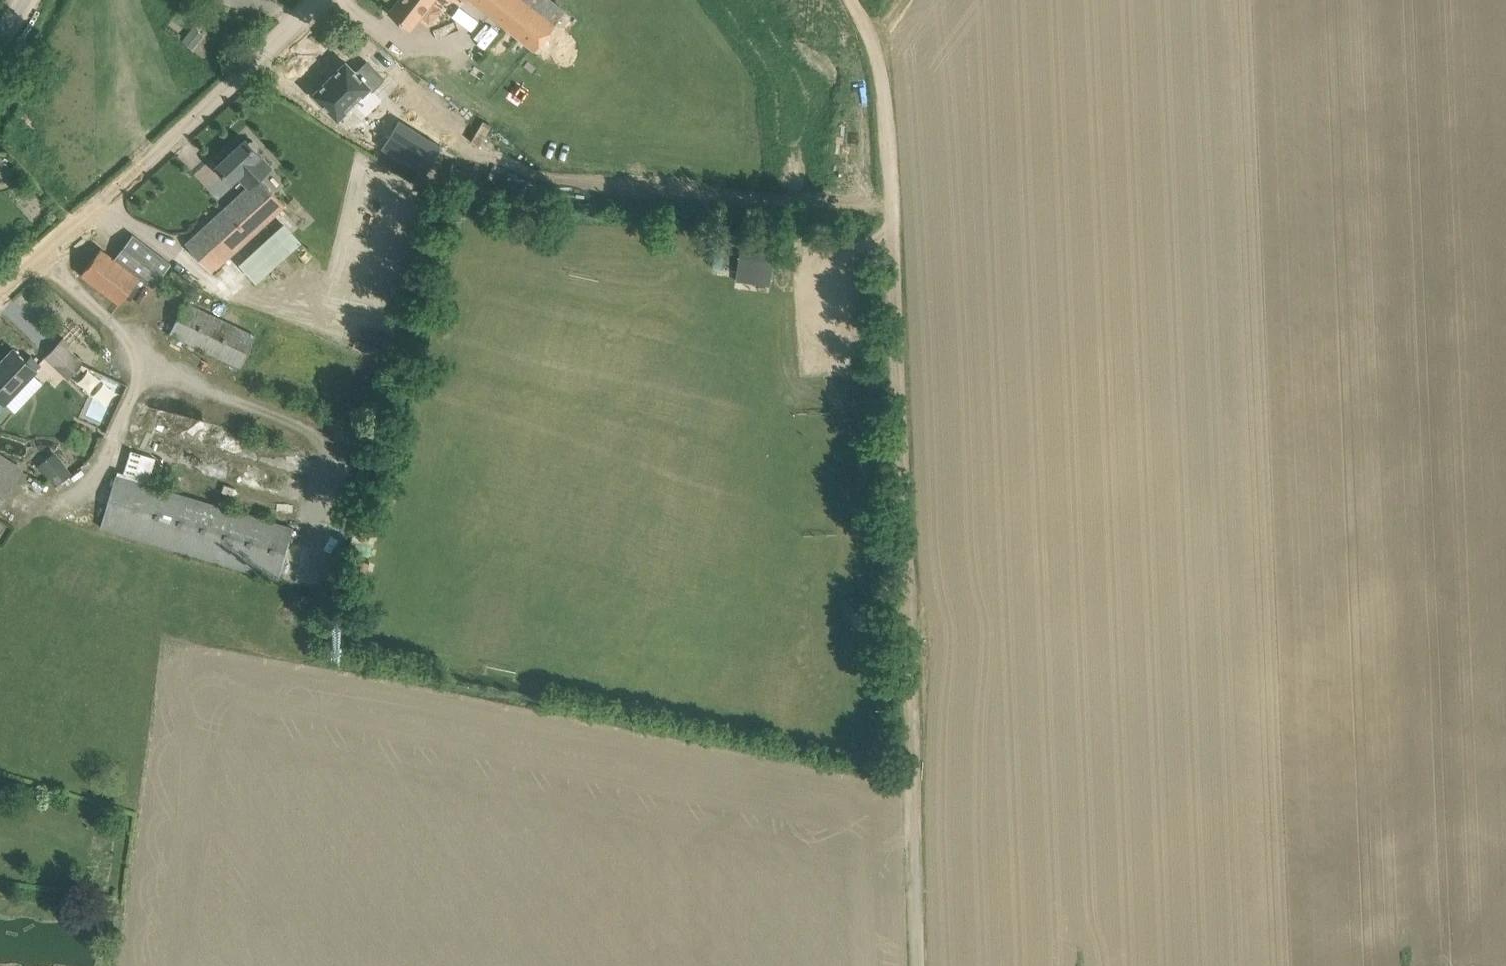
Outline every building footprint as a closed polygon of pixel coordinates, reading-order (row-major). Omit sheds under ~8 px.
[(391,12),(410,27),(420,14),(430,22),(433,21),(441,11),(441,8),(431,0),(400,0),(391,12)] [(535,48),(566,11),(553,0),(474,0),(535,48)] [(194,25),(183,39),(193,47),(204,33),(194,25)] [(347,62),(315,95),(340,119),(371,87),(375,90),(387,77),(367,59),(355,70),(347,62)] [(441,144),(400,118),(382,146),(423,173),(441,144)] [(187,242),(213,271),(285,205),(259,176),(271,165),(261,154),(246,138),(216,165),(231,181),(239,174),(249,185),(187,242)] [(3,179),(6,173),(11,175),(14,168),(0,161),(0,178),(3,179)] [(135,232),(116,256),(154,285),(173,261),(135,232)] [(743,234),(738,271),(772,276),(778,239),(743,234)] [(101,247),(82,273),(121,303),(140,277),(101,247)] [(271,270),(289,289),(300,279),(282,259),(271,270)] [(171,332),(241,366),(256,335),(185,301),(171,332)] [(65,336),(60,340),(67,347),(72,342),(65,336)] [(46,355),(70,377),(83,363),(67,347),(60,340),(46,355)] [(5,403),(6,401),(17,411),(44,382),(34,372),(37,369),(15,348),(0,363),(0,398),(5,403)] [(104,373),(85,412),(107,422),(126,383),(104,373)] [(54,480),(69,465),(53,448),(37,463),(54,480)] [(0,452),(0,507),(25,468),(0,452)] [(102,525),(279,578),(294,527),(116,474),(102,525)]
